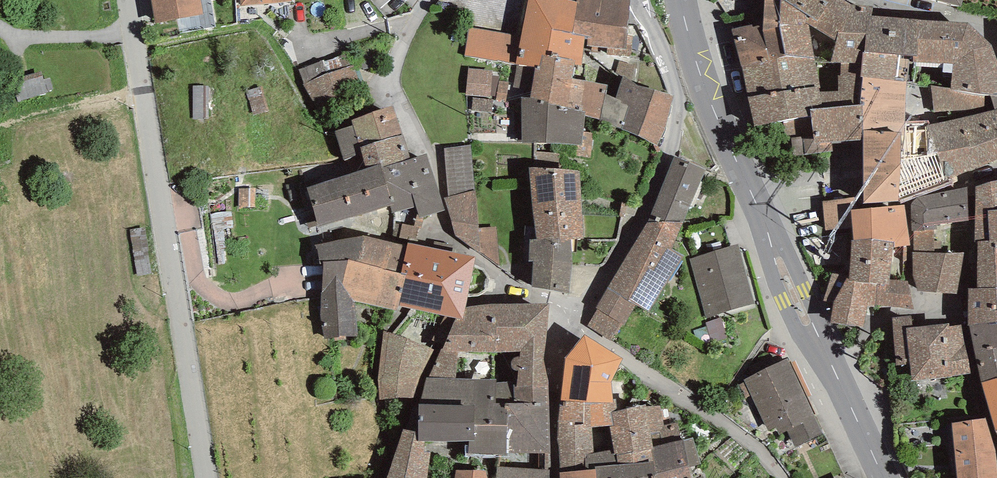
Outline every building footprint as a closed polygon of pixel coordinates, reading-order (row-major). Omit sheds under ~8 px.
[(155,23),(204,14),(201,0),(151,0),(155,23)] [(568,0),(528,0),(521,37),(515,64),(518,64),(539,68),(542,55),(575,61),(574,65),(582,66),(585,36),(572,33),(578,2),(576,2),(568,0)] [(630,0),(576,0),(576,2),(578,2),(572,33),(585,36),(588,37),(587,46),(607,48),(607,55),(631,56),(633,36),(627,36),(630,0)] [(732,29),(737,48),(783,42),(780,27),(781,0),(776,0),(765,0),(763,22),(732,29)] [(873,6),(851,4),(844,0),(781,0),(780,27),(783,42),(785,55),(814,59),(815,62),(832,62),(841,62),(862,63),(867,16),(872,16),(873,6)] [(918,56),(919,20),(872,16),(867,16),(862,63),(861,77),(863,77),(907,82),(913,82),(913,56),(918,56)] [(996,95),(996,60),(991,44),(970,25),(933,21),(920,21),(919,57),(913,57),(913,64),(953,65),(950,89),(996,95)] [(469,28),(465,56),(515,64),(521,37),(469,28)] [(742,67),(748,96),(782,91),(818,88),(821,88),(815,62),(814,59),(785,55),(783,42),(737,48),(742,67)] [(323,60),(299,69),(303,85),(319,110),(364,92),(354,65),(350,65),(346,54),(324,62),(323,60)] [(605,94),(607,85),(572,78),(574,65),(575,61),(542,55),(539,68),(518,64),(513,87),(532,91),(530,98),(586,112),(585,117),(600,119),(605,94)] [(631,81),(634,66),(620,61),(616,72),(623,76),(631,81)] [(862,63),(841,62),(841,76),(838,75),(838,92),(819,92),(822,109),(862,105),(862,96),(863,77),(861,77),(862,63)] [(492,76),(492,71),(468,69),(467,94),(490,96),(492,76)] [(499,76),(492,76),(490,96),(496,96),(499,76)] [(666,127),(674,95),(638,85),(631,81),(623,76),(616,98),(605,94),(600,119),(658,146),(666,127)] [(863,77),(862,96),(862,105),(863,131),(901,133),(905,133),(905,122),(907,82),(863,77)] [(507,102),(509,82),(500,81),(496,100),(507,102)] [(950,89),(932,86),(935,126),(928,126),(925,127),(928,156),(939,154),(948,178),(951,177),(996,159),(996,95),(950,89)] [(819,92),(818,88),(794,89),(782,91),(748,96),(755,126),(783,121),(811,116),(810,109),(822,109),(819,92)] [(492,112),(493,100),(473,97),(471,110),(492,112)] [(521,98),(523,144),(582,145),(585,117),(586,112),(530,98),(521,98)] [(863,131),(862,105),(822,109),(810,109),(811,116),(783,121),(786,138),(793,137),(795,156),(833,153),(832,143),(863,140),(863,131)] [(402,134),(393,106),(351,120),(353,125),(335,131),(344,160),(362,154),(359,147),(402,134)] [(899,201),(954,185),(951,177),(948,178),(939,154),(928,156),(925,127),(928,126),(928,121),(905,122),(905,133),(901,133),(899,201)] [(863,140),(865,204),(899,201),(901,133),(863,131),(863,140)] [(381,164),(382,167),(410,159),(402,134),(359,147),(362,154),(366,168),(381,164)] [(475,191),(471,146),(444,149),(448,197),(475,191)] [(392,213),(416,207),(418,214),(419,217),(424,216),(445,210),(426,154),(410,159),(382,167),(393,204),(390,205),(392,213)] [(675,156),(649,222),(683,222),(705,170),(675,156)] [(366,168),(307,188),(319,227),(390,205),(393,204),(382,167),(381,164),(366,168)] [(584,239),(581,200),(579,171),(529,167),(533,204),(537,239),(553,237),(554,241),(572,240),(584,239)] [(978,241),(989,242),(996,242),(996,180),(990,182),(976,186),(975,220),(974,241),(978,241)] [(975,220),(976,186),(974,185),(920,197),(917,199),(911,204),(912,231),(914,231),(934,230),(938,230),(937,225),(975,220)] [(500,266),(496,227),(479,228),(475,191),(448,197),(444,198),(456,236),(500,266)] [(856,209),(855,197),(823,201),(826,231),(853,228),(851,210),(856,209)] [(894,243),(894,247),(903,246),(910,246),(904,205),(856,209),(851,210),(853,228),(854,241),(872,239),(894,243)] [(419,228),(422,229),(424,216),(419,217),(418,214),(416,214),(414,226),(419,227),(419,228)] [(597,309),(587,326),(610,341),(614,334),(616,335),(622,325),(624,326),(635,305),(648,312),(683,256),(673,249),(683,222),(649,222),(595,308),(597,309)] [(395,223),(392,236),(400,237),(403,224),(395,223)] [(419,228),(419,227),(414,226),(403,224),(400,237),(416,241),(419,228)] [(957,294),(964,252),(942,252),(935,252),(934,242),(934,230),(914,231),(913,252),(913,276),(918,292),(957,294)] [(321,314),(326,338),(358,336),(355,302),(398,311),(399,305),(406,274),(401,274),(407,246),(362,235),(316,245),(320,264),(324,264),(321,314)] [(533,261),(532,287),(570,294),(573,264),(572,240),(554,241),(553,237),(537,239),(530,240),(528,260),(533,261)] [(902,281),(890,280),(894,247),(894,243),(872,239),(854,241),(851,241),(849,279),(877,283),(876,305),(914,310),(908,281),(902,281)] [(849,279),(851,241),(844,242),(833,274),(824,301),(834,302),(847,279),(849,279)] [(989,242),(978,241),(978,288),(996,288),(996,242),(989,242)] [(475,256),(408,243),(407,246),(401,274),(406,274),(399,305),(456,318),(463,319),(466,307),(475,256)] [(690,259),(706,318),(755,304),(738,244),(690,259)] [(910,246),(903,246),(902,281),(908,281),(910,246)] [(849,279),(847,279),(834,302),(832,323),(865,326),(868,306),(876,307),(876,305),(877,283),(849,279)] [(969,325),(996,322),(996,288),(978,288),(968,289),(969,325)] [(443,350),(520,352),(547,352),(549,304),(470,306),(466,307),(463,319),(456,318),(454,323),(443,350)] [(952,376),(971,374),(961,325),(949,327),(949,324),(913,327),(911,316),(892,318),(896,366),(910,365),(912,381),(952,377),(952,376)] [(728,339),(721,317),(705,322),(712,344),(728,339)] [(981,383),(996,379),(996,322),(969,325),(981,383)] [(613,402),(611,382),(623,359),(584,335),(565,358),(561,401),(565,401),(613,402)] [(381,382),(382,404),(404,403),(426,357),(391,343),(381,382)] [(441,350),(429,378),(497,379),(496,382),(514,382),(514,386),(548,386),(547,352),(520,352),(443,350),(441,350)] [(744,380),(758,409),(800,389),(787,360),(744,380)] [(419,432),(419,441),(425,441),(469,440),(474,440),(474,426),(506,426),(506,403),(514,402),(514,386),(514,382),(496,382),(497,379),(429,378),(427,378),(419,404),(419,432)] [(981,383),(996,431),(996,430),(996,379),(981,383)] [(506,426),(507,453),(550,453),(548,386),(514,386),(514,402),(506,403),(506,426)] [(815,418),(800,389),(758,409),(768,431),(776,427),(780,435),(788,431),(815,418)] [(613,402),(565,401),(565,406),(560,406),(560,473),(596,470),(596,467),(618,465),(615,450),(594,453),(592,427),(610,425),(614,425),(611,412),(618,411),(616,402),(613,402)] [(664,425),(660,406),(646,406),(646,404),(618,411),(611,412),(614,425),(610,425),(615,450),(618,465),(653,462),(651,448),(682,440),(677,423),(664,425)] [(796,447),(822,434),(815,418),(788,431),(796,447)] [(986,419),(953,423),(958,477),(996,477),(996,469),(995,452),(986,419)] [(469,440),(469,453),(507,455),(507,453),(506,426),(474,426),(474,440),(469,440)] [(404,430),(387,477),(428,477),(431,452),(425,452),(425,441),(419,441),(419,432),(404,430)] [(693,438),(682,440),(651,448),(653,462),(655,477),(692,477),(689,467),(701,464),(693,438)] [(653,462),(618,465),(596,467),(596,470),(597,477),(655,477),(653,462)] [(551,470),(498,467),(496,477),(551,477),(551,470)] [(457,470),(455,477),(487,477),(485,470),(457,470)] [(560,473),(561,477),(597,477),(596,470),(560,473)]
